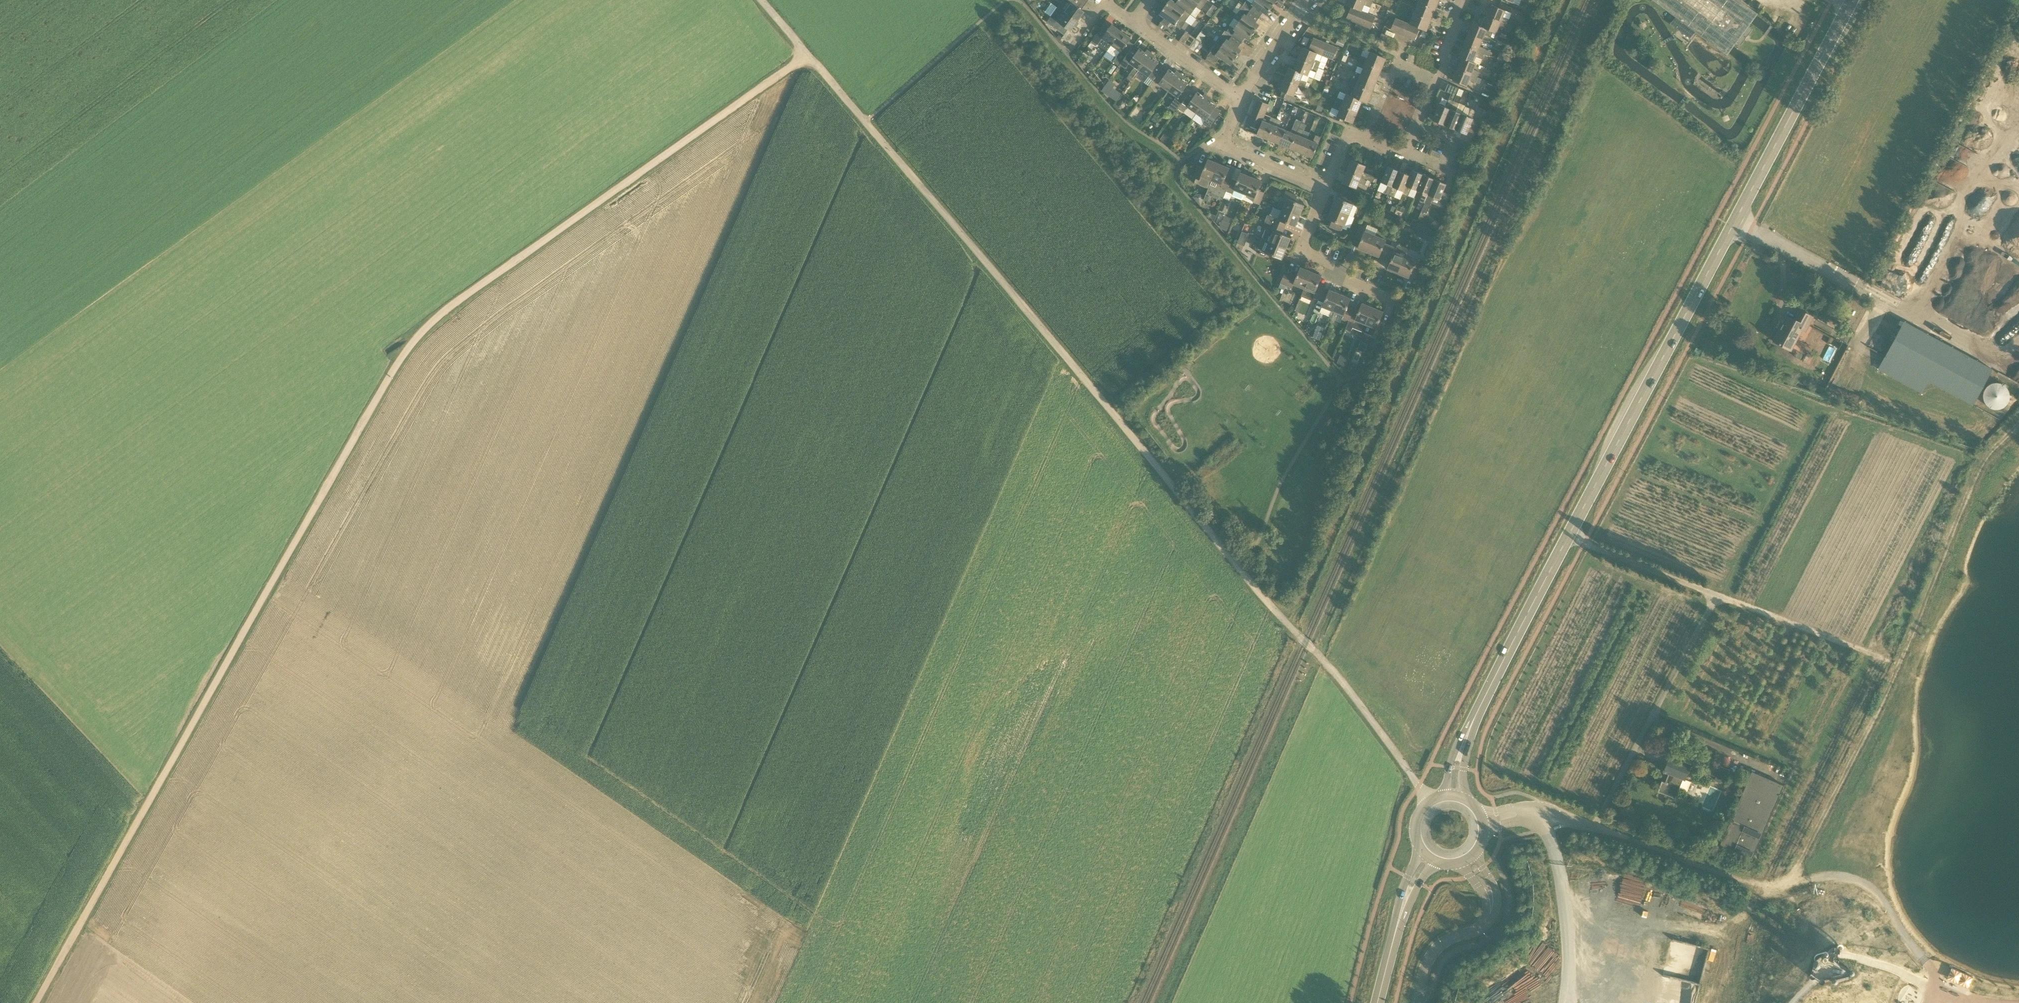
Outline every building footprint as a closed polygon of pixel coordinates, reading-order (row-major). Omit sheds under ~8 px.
[(1057,7),(1078,21),(1085,12),(1071,2),(1069,0),(1062,0),(1057,7)] [(1174,2),(1172,0),(1170,0),(1169,1),(1165,6),(1186,21),(1191,14),(1176,3),(1174,2)] [(1176,3),(1191,14),(1196,7),(1187,0),(1178,0),(1176,3)] [(1196,7),(1200,10),(1207,0),(1187,0),(1196,7)] [(1259,17),(1263,12),(1267,15),(1272,7),(1262,0),(1254,0),(1252,4),(1248,1),(1246,1),(1243,5),(1250,10),(1250,11),(1259,17)] [(1372,2),(1367,0),(1347,0),(1346,4),(1351,7),(1361,11),(1364,5),(1370,7),(1372,2)] [(1435,9),(1439,0),(1419,0),(1419,2),(1435,9)] [(1739,0),(1652,0),(1727,55),(1736,43),(1740,46),(1753,29),(1749,26),(1758,14),(1739,0)] [(1414,13),(1431,20),(1435,9),(1419,2),(1414,13)] [(1491,5),(1487,16),(1507,24),(1509,19),(1503,17),(1505,10),(1491,5)] [(1168,28),(1172,23),(1180,29),(1186,22),(1185,22),(1186,21),(1165,6),(1160,14),(1164,17),(1160,23),(1168,28)] [(1259,17),(1250,11),(1243,6),(1237,14),(1237,16),(1241,19),(1239,22),(1254,32),(1260,25),(1256,22),(1259,17)] [(1047,22),(1056,29),(1065,34),(1068,29),(1071,31),(1078,21),(1057,7),(1047,22)] [(1371,28),(1375,17),(1361,11),(1351,7),(1346,18),(1371,28)] [(1410,24),(1420,28),(1426,31),(1431,20),(1414,13),(1410,24)] [(1495,32),(1496,33),(1498,27),(1505,30),(1507,25),(1507,24),(1487,16),(1482,27),(1495,32)] [(1415,40),(1420,28),(1410,24),(1395,18),(1391,30),(1415,40)] [(1227,32),(1241,42),(1245,37),(1249,40),(1254,32),(1239,22),(1234,29),(1231,26),(1227,32)] [(1096,46),(1097,44),(1107,51),(1121,31),(1112,24),(1110,27),(1104,23),(1091,42),(1096,46)] [(1473,23),(1468,34),(1482,40),(1485,34),(1491,37),(1493,31),(1487,29),(1482,27),(1477,25),(1473,23)] [(1419,35),(1425,38),(1428,33),(1422,29),(1419,35)] [(1120,65),(1131,49),(1134,45),(1129,41),(1131,38),(1121,31),(1107,51),(1116,58),(1113,62),(1114,62),(1119,66),(1120,64),(1120,65)] [(1191,35),(1186,31),(1179,41),(1184,45),(1191,35)] [(1216,43),(1236,58),(1242,50),(1238,47),(1241,42),(1227,32),(1225,31),(1216,43)] [(1480,46),(1482,40),(1468,34),(1464,46),(1484,54),(1486,49),(1480,46)] [(1184,45),(1189,48),(1196,39),(1191,35),(1184,45)] [(1199,41),(1202,37),(1196,39),(1189,48),(1194,52),(1201,42),(1199,41)] [(1313,38),(1308,50),(1323,56),(1333,60),(1338,48),(1313,38)] [(1216,43),(1207,56),(1216,62),(1220,57),(1231,65),(1236,58),(1216,43)] [(1462,58),(1473,63),(1475,57),(1482,59),(1484,54),(1464,46),(1459,57),(1462,58)] [(1303,47),(1298,58),(1324,69),(1326,64),(1321,62),(1314,59),(1317,53),(1308,50),(1303,47)] [(1131,49),(1120,65),(1126,69),(1130,63),(1132,65),(1135,67),(1129,75),(1133,78),(1139,70),(1151,53),(1147,50),(1145,52),(1139,48),(1138,50),(1136,52),(1131,49)] [(1638,49),(1633,58),(1638,60),(1642,51),(1638,49)] [(1359,60),(1381,69),(1386,58),(1370,52),(1368,58),(1361,55),(1360,59),(1359,60)] [(1154,80),(1161,70),(1156,66),(1159,62),(1153,58),(1155,55),(1151,53),(1139,70),(1149,77),(1154,80)] [(1324,70),(1324,69),(1298,58),(1294,69),(1303,73),(1303,74),(1320,81),(1325,70),(1324,70)] [(1473,63),(1462,58),(1457,69),(1478,78),(1480,73),(1473,70),(1476,64),(1473,63)] [(1363,68),(1361,74),(1377,81),(1381,69),(1359,60),(1357,66),(1363,68)] [(1484,66),(1482,72),(1495,78),(1498,73),(1484,66)] [(1284,79),(1305,87),(1307,82),(1301,79),(1303,73),(1294,69),(1289,68),(1284,79)] [(1159,84),(1168,91),(1180,74),(1176,71),(1174,73),(1169,69),(1166,73),(1161,70),(1154,80),(1159,84)] [(1478,78),(1457,69),(1453,80),(1467,86),(1469,80),(1476,82),(1478,78)] [(1175,112),(1178,108),(1182,103),(1189,92),(1190,91),(1185,87),(1188,83),(1183,79),(1184,77),(1180,74),(1168,91),(1176,97),(1168,108),(1175,112)] [(1350,83),(1372,92),(1377,81),(1361,74),(1358,80),(1352,77),(1350,83)] [(1283,98),(1295,103),(1297,98),(1294,96),(1298,85),(1305,87),(1284,79),(1280,90),(1286,93),(1283,98)] [(1354,90),(1352,97),(1362,101),(1367,103),(1372,92),(1350,83),(1348,88),(1354,90)] [(1106,84),(1101,91),(1107,95),(1112,88),(1106,84)] [(1444,125),(1456,96),(1459,88),(1448,84),(1445,92),(1451,94),(1445,107),(1439,105),(1435,115),(1433,120),(1444,125)] [(1489,95),(1492,88),(1491,88),(1487,86),(1483,95),(1488,97),(1489,95)] [(1182,103),(1178,108),(1184,113),(1188,107),(1196,113),(1209,96),(1204,93),(1203,96),(1197,92),(1194,96),(1189,92),(1182,103)] [(1259,100),(1268,102),(1270,96),(1261,93),(1259,100)] [(1362,101),(1352,97),(1346,94),(1344,100),(1337,97),(1336,101),(1335,103),(1357,113),(1362,101)] [(1209,127),(1211,124),(1219,113),(1214,110),(1217,106),(1211,102),(1213,99),(1209,96),(1196,113),(1206,120),(1204,124),(1209,127)] [(1461,114),(1455,112),(1461,98),(1456,96),(1444,125),(1455,130),(1461,114)] [(1247,124),(1259,129),(1262,121),(1269,104),(1257,100),(1247,124)] [(1488,110),(1491,103),(1481,100),(1478,107),(1488,110)] [(1357,113),(1335,103),(1333,108),(1339,110),(1337,117),(1353,123),(1357,113)] [(1462,114),(1455,130),(1458,131),(1467,134),(1476,110),(1471,108),(1471,109),(1465,106),(1462,114)] [(1213,123),(1217,126),(1224,117),(1220,114),(1213,123)] [(1262,121),(1259,129),(1257,135),(1268,139),(1276,119),(1277,116),(1272,114),(1269,123),(1262,121)] [(1282,121),(1276,119),(1268,139),(1279,144),(1285,130),(1279,127),(1282,121)] [(1291,132),(1285,130),(1279,144),(1290,148),(1298,128),(1299,128),(1301,122),(1301,121),(1296,119),(1291,132)] [(1299,128),(1290,148),(1301,153),(1307,139),(1301,136),(1302,134),(1304,130),(1299,128)] [(1186,132),(1182,137),(1187,140),(1191,135),(1186,132)] [(1313,141),(1307,139),(1301,153),(1313,158),(1321,137),(1320,137),(1316,135),(1313,141)] [(1175,142),(1169,138),(1166,143),(1171,147),(1175,142)] [(1198,166),(1194,177),(1196,179),(1195,182),(1208,188),(1209,186),(1211,181),(1212,180),(1218,164),(1208,159),(1204,168),(1198,166)] [(1352,160),(1347,171),(1372,181),(1373,182),(1376,183),(1377,184),(1379,178),(1378,178),(1375,177),(1369,174),(1364,172),(1363,172),(1365,166),(1352,160)] [(1212,180),(1211,181),(1218,183),(1213,196),(1221,199),(1223,200),(1224,198),(1225,196),(1224,196),(1226,191),(1231,179),(1226,177),(1229,168),(1225,166),(1222,165),(1218,164),(1212,180)] [(1384,193),(1389,195),(1399,171),(1388,166),(1381,182),(1387,185),(1384,193)] [(1411,188),(1417,190),(1424,175),(1412,170),(1410,175),(1410,176),(1404,191),(1403,191),(1402,194),(1408,196),(1411,188)] [(1359,182),(1365,185),(1370,187),(1372,181),(1347,171),(1342,183),(1354,187),(1356,188),(1359,182)] [(1408,175),(1399,171),(1389,195),(1394,197),(1398,189),(1403,191),(1404,191),(1410,176),(1410,175),(1408,175)] [(1231,179),(1226,191),(1233,193),(1232,196),(1242,200),(1244,195),(1244,194),(1251,177),(1244,174),(1240,173),(1237,181),(1231,179)] [(1420,201),(1425,203),(1435,179),(1424,175),(1417,190),(1423,193),(1419,201),(1420,201)] [(1251,177),(1244,194),(1255,199),(1253,202),(1259,204),(1261,200),(1264,193),(1258,190),(1262,181),(1251,177)] [(1425,203),(1421,211),(1427,213),(1430,205),(1431,203),(1433,197),(1439,200),(1443,192),(1446,184),(1435,179),(1425,203)] [(1283,209),(1299,216),(1304,205),(1295,202),(1297,196),(1285,191),(1283,197),(1287,199),(1283,209)] [(1336,197),(1332,208),(1349,215),(1353,204),(1354,200),(1355,198),(1343,193),(1341,199),(1336,197)] [(1230,200),(1224,198),(1223,200),(1222,201),(1219,210),(1225,213),(1230,201),(1230,200)] [(1398,206),(1395,214),(1402,217),(1405,209),(1398,206)] [(1341,231),(1344,225),(1344,226),(1349,215),(1332,208),(1327,219),(1332,221),(1330,226),(1341,231)] [(1267,215),(1265,221),(1272,224),(1284,229),(1286,223),(1295,227),(1299,216),(1283,209),(1278,219),(1267,215)] [(1223,219),(1220,226),(1227,229),(1230,222),(1223,219)] [(1429,225),(1434,231),(1440,226),(1436,220),(1429,225)] [(1284,229),(1272,224),(1265,221),(1262,227),(1266,229),(1262,239),(1286,249),(1290,238),(1282,234),(1284,229)] [(1245,224),(1243,230),(1249,232),(1251,226),(1245,224)] [(1366,228),(1360,225),(1355,237),(1361,239),(1358,248),(1368,252),(1375,236),(1365,231),(1366,228)] [(1375,236),(1368,252),(1379,257),(1380,255),(1385,258),(1390,246),(1384,244),(1386,240),(1375,236)] [(1257,249),(1260,251),(1259,254),(1265,256),(1266,253),(1282,259),(1286,249),(1262,239),(1257,249)] [(1398,273),(1405,256),(1394,252),(1396,248),(1390,246),(1385,258),(1391,260),(1387,269),(1398,273)] [(1405,256),(1398,273),(1409,278),(1411,273),(1416,275),(1421,264),(1415,261),(1416,261),(1405,256)] [(1300,267),(1296,276),(1291,274),(1286,285),(1292,288),(1293,284),(1304,288),(1311,271),(1300,267)] [(1280,283),(1286,285),(1291,274),(1285,271),(1280,283)] [(1311,271),(1304,288),(1301,296),(1312,301),(1313,298),(1319,300),(1323,288),(1318,286),(1322,276),(1311,271)] [(1323,288),(1319,300),(1317,303),(1323,305),(1320,312),(1330,316),(1333,311),(1340,294),(1329,290),(1323,288)] [(1342,319),(1348,321),(1352,310),(1347,307),(1351,298),(1340,294),(1333,311),(1343,315),(1342,319)] [(1352,310),(1348,321),(1345,329),(1351,331),(1352,328),(1363,332),(1366,324),(1372,307),(1362,303),(1358,312),(1352,310)] [(1376,328),(1374,332),(1380,335),(1385,323),(1380,321),(1383,312),(1372,307),(1366,324),(1376,328)] [(1806,331),(1813,317),(1800,310),(1795,320),(1787,316),(1773,341),(1791,351),(1795,342),(1793,341),(1800,328),(1806,331)] [(1992,369),(1904,322),(1878,369),(1887,374),(1922,393),(1929,381),(1973,404),(1992,369)] [(1315,332),(1313,338),(1320,340),(1322,334),(1315,332)] [(1360,340),(1358,348),(1365,351),(1368,343),(1360,340)] [(1358,364),(1352,361),(1349,367),(1355,369),(1358,364)] [(1983,393),(1983,395),(1983,397),(1983,398),(1983,400),(1984,401),(1984,402),(1985,403),(1986,405),(1987,406),(1988,407),(1989,407),(1991,408),(1992,409),(1993,409),(1995,409),(1996,409),(1997,409),(1999,409),(2000,409),(2001,408),(2002,408),(2003,407),(2004,407),(2005,406),(2006,406),(2007,405),(2007,404),(2008,403),(2008,402),(2009,401),(2010,399),(2010,397),(2010,396),(2010,395),(2010,394),(2010,393),(2009,392),(2009,390),(2008,389),(2008,388),(2007,387),(2006,385),(2004,384),(2003,384),(2002,383),(2001,383),(1999,382),(1998,382),(1997,382),(1996,382),(1995,382),(1994,382),(1992,383),(1990,383),(1989,384),(1988,384),(1988,385),(1987,386),(1986,387),(1985,388),(1984,390),(1984,391),(1983,392),(1983,393)] [(1691,781),(1684,779),(1689,766),(1670,759),(1669,758),(1665,770),(1663,770),(1663,771),(1665,772),(1666,771),(1670,773),(1667,782),(1665,781),(1665,782),(1662,781),(1658,791),(1658,790),(1675,797),(1675,798),(1679,788),(1687,791),(1691,781)] [(1720,766),(1718,771),(1712,769),(1710,774),(1710,775),(1715,777),(1714,780),(1725,784),(1730,770),(1720,766)] [(1719,846),(1752,860),(1784,786),(1752,772),(1719,846)] [(1946,979),(1968,989),(1973,978),(1951,968),(1946,979)]
